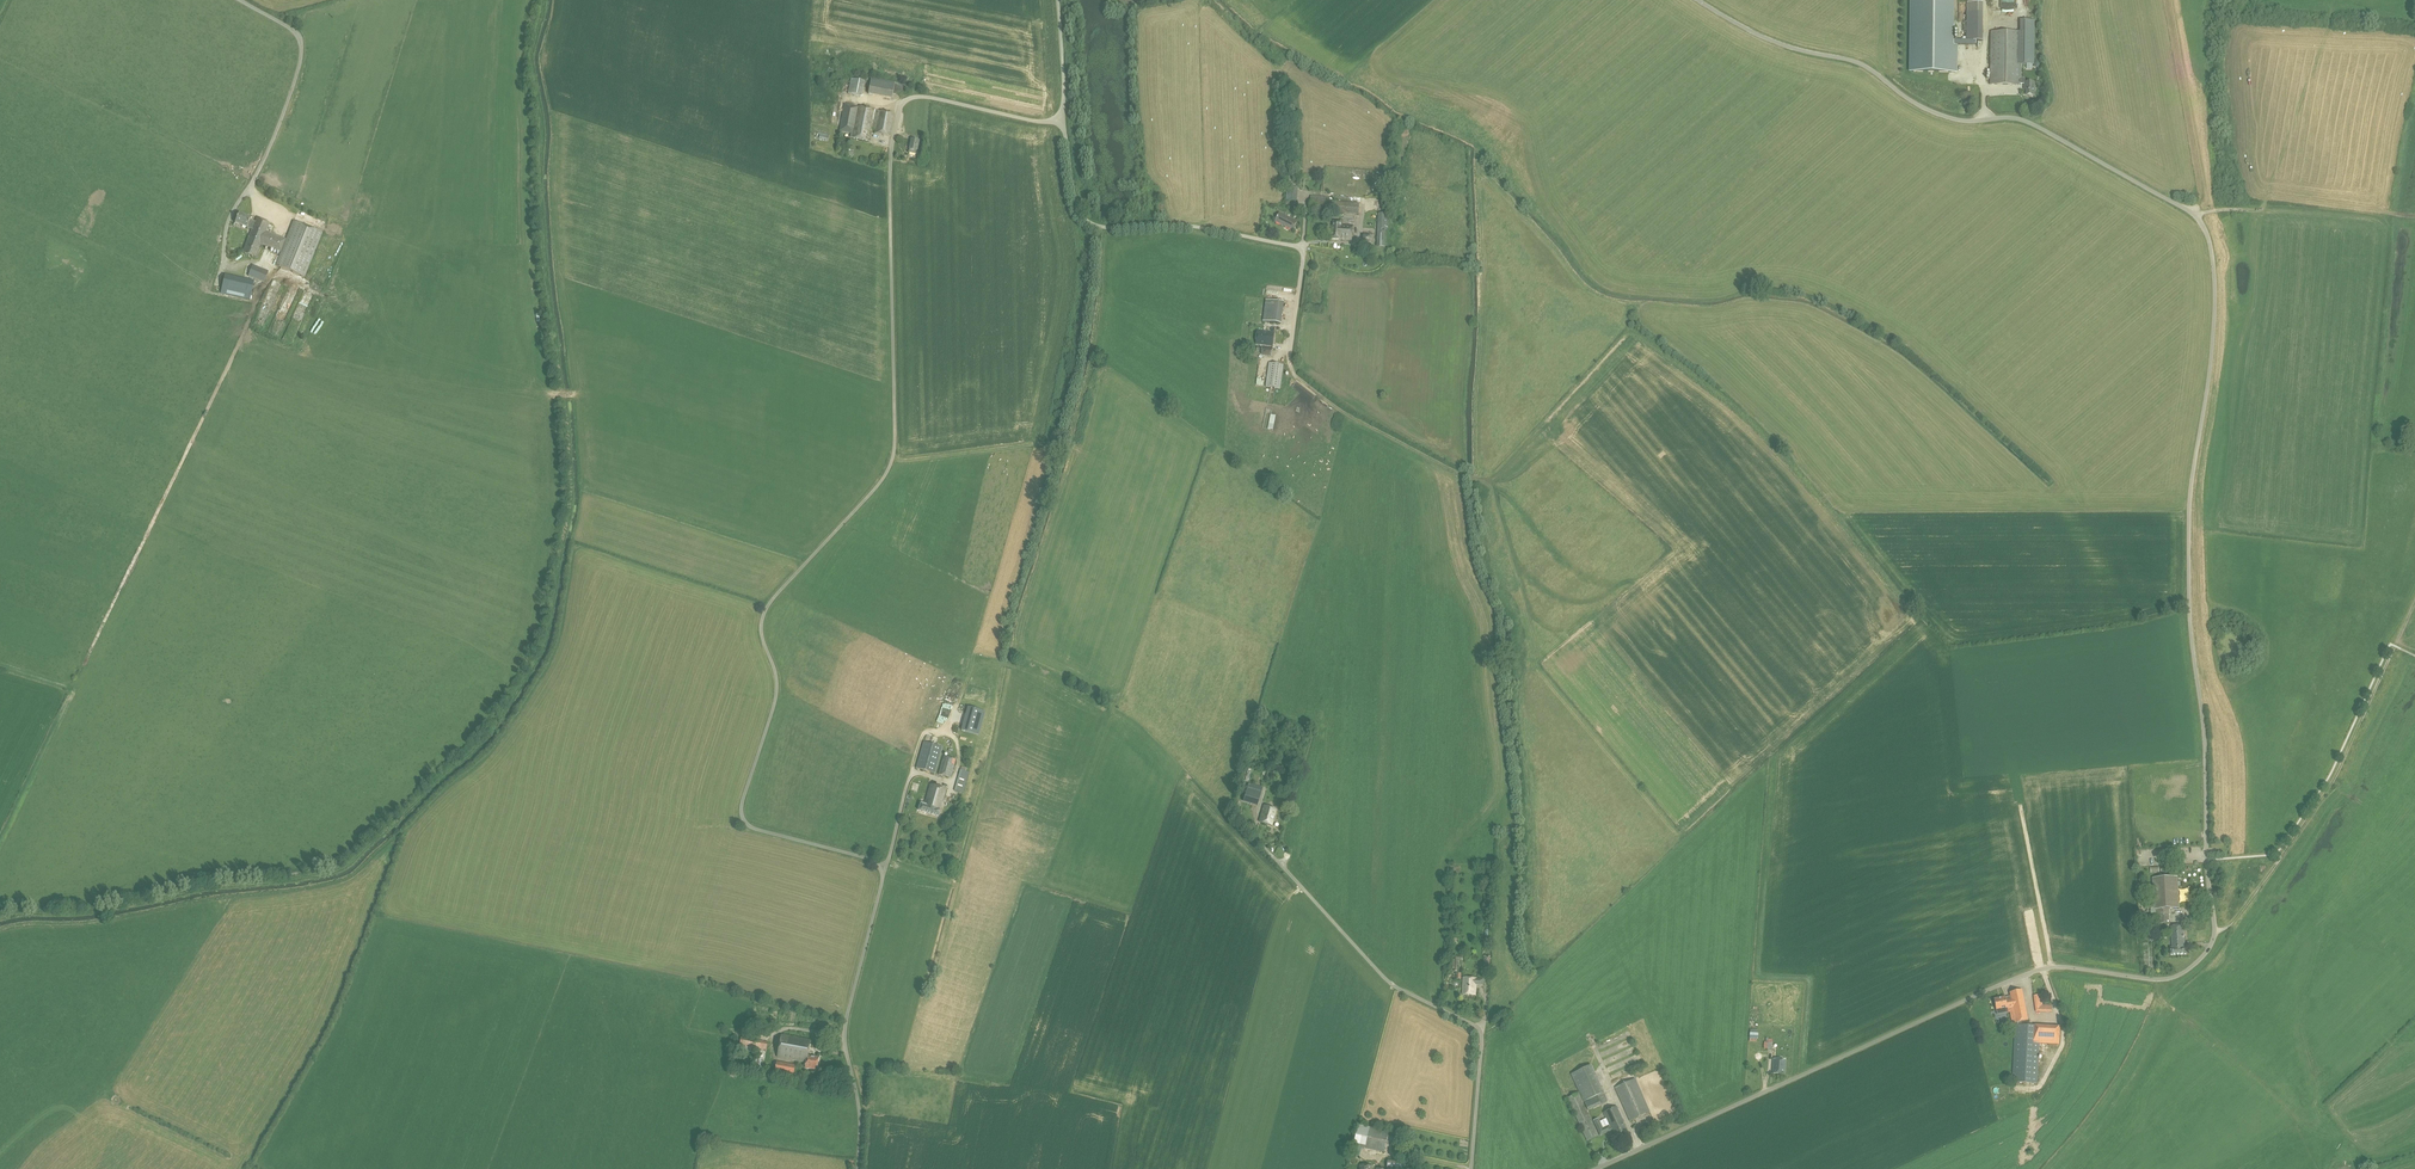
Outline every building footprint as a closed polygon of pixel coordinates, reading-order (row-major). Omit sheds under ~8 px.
[(1910,72),(1957,72),(1957,45),(1952,45),(1953,0),(1911,0),(1910,72)] [(1967,12),(1966,41),(1982,42),(1983,12),(1983,3),(1967,3),(1967,12)] [(2034,20),(2021,20),(2020,31),(1990,31),(1990,85),(2021,85),(2021,84),(2025,84),(2025,87),(2026,87),(2026,95),(2034,95),(2035,82),(2025,82),(2025,78),(2021,78),(2021,64),(2034,64),(2034,20)] [(865,81),(851,78),(848,93),(862,96),(865,81)] [(892,99),(893,94),(902,95),(905,85),(895,83),(871,78),(868,94),(892,99)] [(890,136),(895,114),(858,107),(858,106),(845,104),(840,131),(851,133),(851,137),(869,141),(872,129),(875,130),(874,133),(890,136)] [(817,132),(816,139),(828,141),(829,134),(817,132)] [(917,150),(920,150),(921,144),(918,144),(918,141),(912,139),(909,152),(916,154),(916,151),(917,151),(917,150)] [(1298,188),(1287,187),(1286,200),(1297,201),(1298,188)] [(1360,204),(1326,201),(1326,198),(1311,196),(1310,200),(1310,211),(1359,215),(1360,204)] [(1297,221),(1280,213),(1275,222),(1293,230),(1297,221)] [(1385,248),(1387,214),(1379,213),(1377,247),(1385,248)] [(247,227),(250,220),(250,219),(238,214),(235,222),(247,227)] [(250,220),(247,227),(252,229),(251,230),(242,252),(256,258),(260,246),(261,245),(265,247),(280,253),(278,258),(275,266),(305,278),(323,233),(293,221),(288,234),(286,239),(285,239),(274,234),(267,231),(270,223),(257,218),(256,218),(255,222),(252,220),(250,220)] [(320,219),(318,224),(321,225),(320,228),(326,230),(328,222),(320,219)] [(1352,240),(1353,224),(1342,223),(1342,222),(1333,221),(1332,239),(1335,239),(1352,240)] [(1364,234),(1363,246),(1373,246),(1374,234),(1364,234)] [(253,265),(248,276),(264,283),(268,271),(253,265)] [(220,293),(250,300),(254,282),(224,275),(220,293)] [(305,297),(301,311),(307,312),(311,299),(305,297)] [(1263,321),(1281,323),(1284,302),(1266,300),(1263,321)] [(1273,346),(1274,333),(1258,331),(1256,344),(1273,346)] [(1283,365),(1269,363),(1266,387),(1280,389),(1283,365)] [(1275,431),(1278,416),(1274,415),(1270,430),(1275,431)] [(968,707),(961,730),(979,735),(985,712),(968,707)] [(1284,741),(1278,740),(1276,747),(1281,749),(1284,741)] [(916,768),(935,773),(942,747),(923,742),(916,768)] [(956,760),(943,756),(938,774),(951,778),(956,760)] [(969,772),(966,771),(967,768),(961,767),(960,770),(960,769),(954,791),(963,793),(969,772)] [(930,784),(924,805),(940,810),(941,810),(947,789),(930,784)] [(1262,788),(1248,784),(1243,801),(1257,805),(1262,788)] [(940,810),(924,805),(921,804),(919,811),(938,816),(940,810)] [(1264,806),(1259,821),(1272,825),(1277,810),(1264,806)] [(2169,907),(2179,907),(2177,877),(2153,878),(2154,892),(2155,908),(2169,907)] [(2186,947),(2185,947),(2184,925),(2171,926),(2172,948),(2171,948),(2171,955),(2178,955),(2180,954),(2180,955),(2182,955),(2182,954),(2184,954),(2186,954),(2186,947)] [(1463,961),(1463,957),(1455,956),(1455,959),(1453,959),(1453,968),(1454,968),(1454,971),(1458,972),(1459,960),(1463,961)] [(1464,978),(1463,994),(1476,995),(1476,985),(1483,985),(1484,979),(1476,979),(1464,978)] [(2009,992),(2010,996),(2005,997),(1994,999),(1996,1010),(1997,1015),(2007,1013),(2006,1008),(2007,1007),(2008,1013),(2010,1012),(2012,1023),(2015,1023),(2012,1082),(2037,1083),(2039,1043),(2059,1044),(2060,1026),(2030,1025),(2030,1023),(2029,1023),(2030,1020),(2028,1020),(2022,989),(2009,992)] [(2041,994),(2033,995),(2036,1012),(2052,1012),(2052,1005),(2043,1005),(2041,994)] [(777,1057),(806,1062),(807,1056),(808,1056),(810,1040),(782,1035),(777,1057)] [(767,1050),(768,1042),(741,1037),(739,1046),(767,1050)] [(807,1056),(806,1062),(805,1067),(817,1069),(819,1058),(808,1056),(807,1056)] [(1773,1059),(1772,1074),(1785,1074),(1786,1060),(1773,1059)] [(796,1065),(777,1061),(775,1071),(794,1075),(796,1065)] [(1604,1092),(1592,1065),(1571,1074),(1579,1092),(1583,1102),(1584,1102),(1604,1092)] [(1615,1088),(1629,1121),(1650,1112),(1635,1079),(1615,1088)] [(1579,1092),(1567,1098),(1581,1128),(1587,1142),(1599,1136),(1595,1128),(1588,1113),(1583,1102),(1579,1092)] [(1604,1092),(1584,1102),(1588,1110),(1589,1110),(1607,1102),(1608,1101),(1604,1092)] [(1593,1121),(1600,1136),(1613,1130),(1617,1138),(1628,1133),(1624,1123),(1625,1123),(1617,1106),(1603,1112),(1609,1125),(1603,1127),(1599,1118),(1593,1121)] [(1387,1142),(1394,1144),(1397,1132),(1360,1124),(1354,1143),(1353,1143),(1350,1154),(1359,1156),(1362,1148),(1384,1153),(1387,1142)] [(1412,1160),(1388,1159),(1387,1168),(1411,1168),(1412,1160)]
